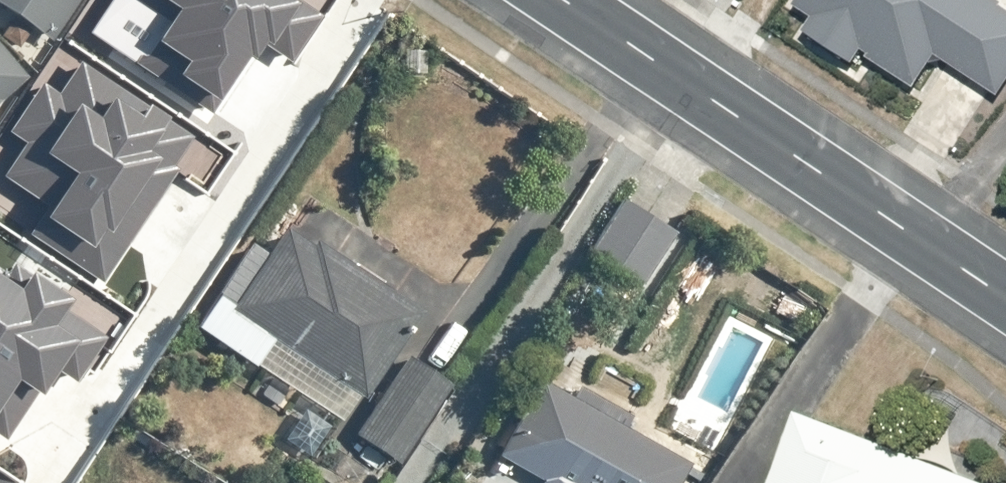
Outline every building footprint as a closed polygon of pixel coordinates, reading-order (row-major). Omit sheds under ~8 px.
[(53,40),(79,0),(0,0),(0,6),(53,40)] [(294,0),(104,0),(81,35),(206,116),(254,43),(285,63),(317,15),(294,0)] [(997,0),(802,0),(797,7),(814,18),(805,32),(855,64),(861,54),(917,90),(936,61),(1000,103),(1005,94),(1005,6),(997,0)] [(27,77),(0,44),(0,100),(27,77)] [(4,132),(21,143),(0,175),(0,178),(43,206),(22,237),(97,286),(172,171),(166,168),(187,136),(74,62),(54,93),(37,82),(4,132)] [(670,232),(620,201),(589,253),(641,283),(670,232)] [(426,307),(292,226),(271,258),(243,240),(187,325),(346,429),(426,307)] [(47,368),(69,382),(98,339),(53,309),(60,298),(8,263),(0,276),(0,438),(47,368)] [(452,388),(403,356),(353,435),(402,466),(452,388)] [(533,377),(491,460),(537,482),(680,482),(689,466),(533,377)] [(765,410),(735,482),(943,482),(765,410)]
